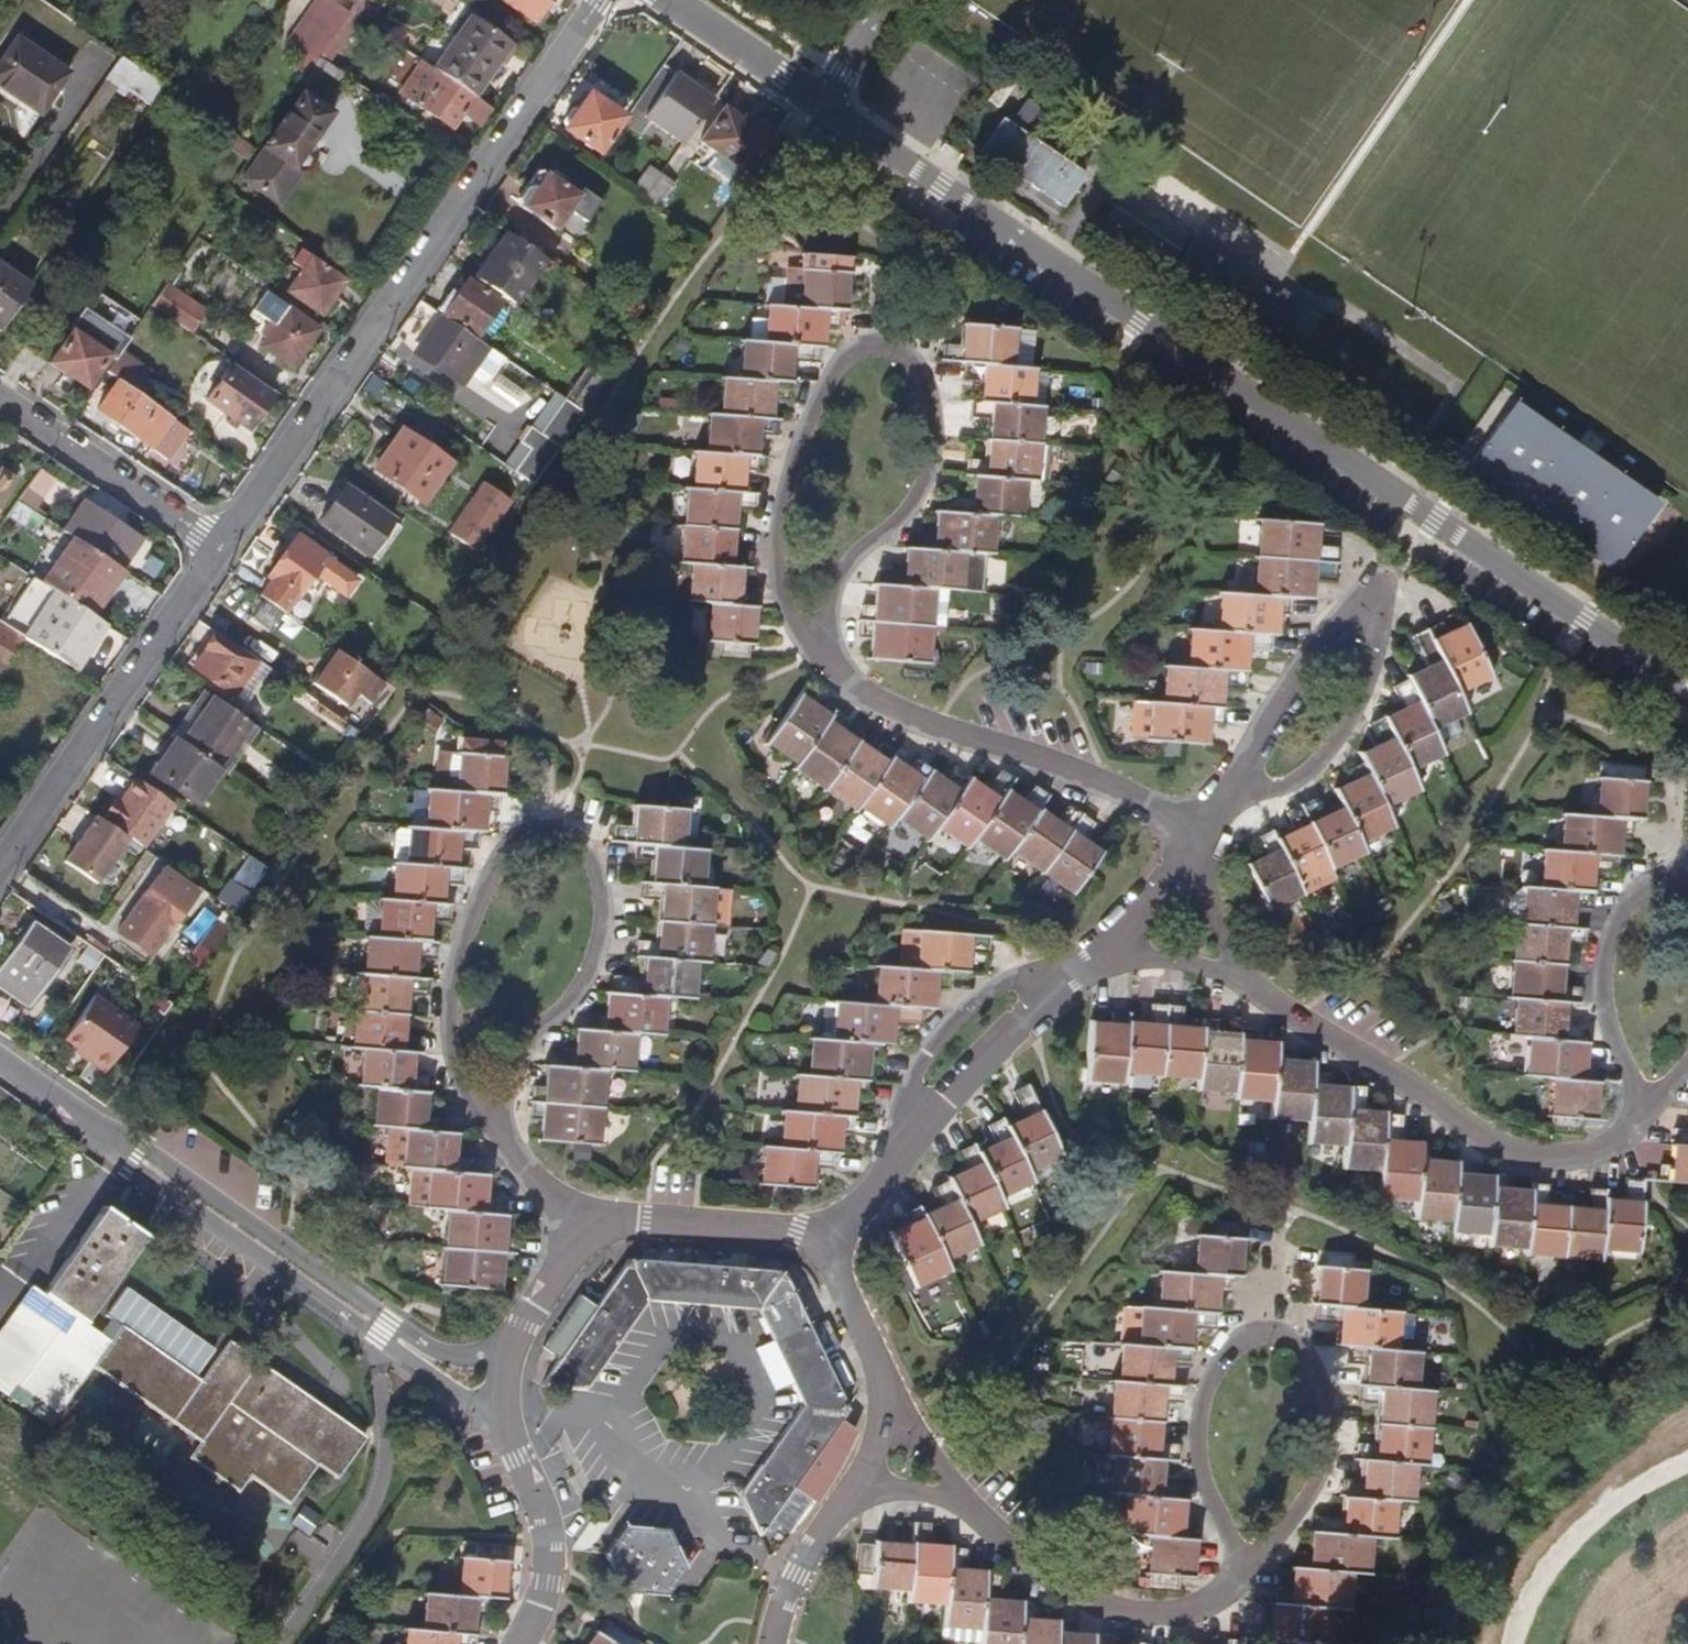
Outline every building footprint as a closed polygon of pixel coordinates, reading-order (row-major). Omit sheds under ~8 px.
[(306,60),(313,50),(336,15),(315,0),(312,0),(282,44),(306,60)] [(376,0),(346,0),(344,4),(365,18),(377,0),(376,0)] [(535,0),(517,0),(529,8),(535,0)] [(898,11),(906,17),(917,1),(915,0),(906,0),(898,11)] [(431,62),(471,88),(504,37),(466,12),(431,62)] [(64,67),(12,32),(0,50),(0,82),(38,107),(64,67)] [(122,82),(148,99),(160,81),(114,50),(97,74),(117,88),(122,82)] [(306,60),(295,77),(316,91),(335,65),(313,50),(306,60)] [(447,124),(471,88),(431,62),(417,52),(393,87),(447,124)] [(639,112),(643,107),(664,76),(653,67),(627,103),(639,112)] [(664,76),(643,107),(681,133),(705,99),(666,72),(664,76)] [(562,115),(560,119),(594,142),(620,105),(587,81),(576,96),(571,95),(560,108),(562,115)] [(312,122),(323,106),(296,88),(262,138),(261,140),(287,158),(312,122)] [(720,100),(698,131),(742,163),(767,127),(739,107),(736,112),(720,100)] [(1081,172),(1001,119),(979,152),(1059,206),(1081,172)] [(312,122),(287,158),(292,161),(316,126),(312,122)] [(262,138),(256,134),(251,141),(233,169),(271,194),(292,161),(287,158),(261,140),(262,138)] [(647,156),(630,181),(642,189),(660,164),(647,156)] [(579,209),(594,186),(562,163),(556,171),(539,160),(532,171),(526,170),(516,185),(519,190),(515,195),(552,220),(566,200),(579,209)] [(671,172),(660,164),(642,189),(655,198),(671,172)] [(504,226),(472,271),(511,298),(541,253),(504,226)] [(786,304),(802,305),(843,309),(846,255),(816,253),(803,252),(802,266),(789,265),(786,304)] [(344,278),(314,258),(290,293),(320,313),(344,278)] [(26,280),(0,262),(0,318),(26,280)] [(469,331),(495,295),(464,273),(450,292),(445,289),(442,293),(441,293),(432,305),(438,309),(469,331)] [(195,306),(158,280),(144,302),(181,327),(195,306)] [(273,317),(285,299),(264,285),(252,303),(273,317)] [(1278,299),(1300,315),(1303,311),(1281,295),(1278,299)] [(257,341),(287,361),(316,320),(285,299),(273,317),(257,341)] [(101,348),(114,328),(76,302),(62,322),(66,325),(45,357),(79,380),(101,348)] [(769,303),(766,341),(814,345),(819,345),(821,323),(842,325),(843,309),(802,305),(786,304),(769,303)] [(463,366),(481,340),(469,331),(438,309),(411,347),(455,378),(463,366)] [(943,344),(942,360),(963,362),(1031,367),(1034,328),(967,322),(965,346),(943,344)] [(114,328),(101,348),(109,354),(122,333),(114,328)] [(498,351),(481,340),(463,366),(476,375),(482,374),(498,351)] [(813,361),(814,345),(766,341),(744,340),(741,378),(786,381),(788,359),(813,361)] [(124,347),(111,368),(140,386),(153,365),(124,347)] [(582,411),(585,407),(611,368),(590,354),(561,396),(582,411)] [(985,379),(983,400),(1028,404),(1031,367),(963,362),(963,378),(985,379)] [(205,394),(245,422),(267,390),(226,363),(205,394)] [(82,393),(95,402),(113,373),(101,365),(82,393)] [(543,365),(534,377),(548,387),(557,374),(543,365)] [(1036,396),(1047,396),(1049,369),(1038,368),(1036,396)] [(123,421),(147,438),(166,411),(113,373),(95,402),(99,405),(123,421)] [(789,397),(790,382),(786,381),(741,378),(725,376),(722,414),(749,416),(767,418),(769,396),(789,397)] [(521,419),(511,433),(515,435),(549,459),(582,411),(561,396),(557,393),(532,427),(521,419)] [(1036,443),(1039,405),(1028,404),(983,400),(972,399),(971,415),(993,417),(992,439),(1036,443)] [(123,421),(99,405),(95,411),(118,428),(123,421)] [(163,450),(181,421),(166,411),(147,438),(163,450)] [(749,432),(749,416),(722,414),(711,413),(708,451),(752,455),(754,432),(749,432)] [(749,432),(754,432),(776,434),(777,419),(767,418),(749,416),(749,432)] [(416,498),(446,456),(432,446),(399,423),(369,465),(416,498)] [(1498,425),(1467,470),(1615,569),(1646,524),(1498,425)] [(444,430),(432,446),(446,456),(475,477),(502,497),(516,506),(532,482),(503,461),(498,467),(444,430)] [(506,456),(503,461),(532,482),(549,459),(515,435),(502,454),(506,456)] [(1033,479),(1036,443),(992,439),(990,461),(974,459),(973,474),(978,475),(1022,478),(1033,479)] [(763,472),(764,456),(752,455),(708,451),(697,450),(694,488),(739,492),(741,470),(763,472)] [(50,473),(35,463),(13,495),(28,504),(50,473)] [(12,476),(0,467),(0,493),(12,476)] [(941,494),(939,509),(991,514),(1019,516),(1022,478),(978,475),(976,497),(941,494)] [(468,544),(502,497),(475,477),(441,524),(468,544)] [(363,547),(387,513),(341,481),(317,515),(363,547)] [(754,508),(755,493),(739,492),(694,488),(688,488),(685,525),(730,529),(732,507),(754,508)] [(76,493),(56,524),(71,534),(110,560),(112,561),(132,531),(76,493)] [(989,552),(991,514),(939,509),(937,533),(922,532),(921,546),(983,552),(989,552)] [(1313,544),(1315,522),(1278,519),(1262,518),(1259,556),(1337,562),(1338,546),(1313,544)] [(728,549),(730,529),(685,525),(682,561),(694,562),(738,566),(749,567),(751,551),(728,549)] [(284,609),(314,565),(345,586),(354,572),(323,550),(325,547),(316,541),(311,548),(289,533),(264,569),(269,572),(256,590),(284,609)] [(81,605),(110,560),(71,534),(42,579),(81,605)] [(879,567),(878,583),(931,587),(980,591),(983,552),(921,546),(909,546),(908,569),(879,567)] [(1336,576),(1337,562),(1259,556),(1256,594),(1275,596),(1287,596),(1290,597),(1297,597),(1298,597),(1310,598),(1311,576),(1335,577),(1336,576)] [(110,560),(81,605),(87,609),(116,564),(112,561),(110,560)] [(735,604),(737,587),(738,566),(694,562),(691,600),(712,602),(735,604)] [(68,661),(98,616),(87,609),(81,605),(42,579),(32,572),(1,616),(18,628),(68,661)] [(928,624),(931,587),(878,583),(876,604),(890,605),(889,621),(928,624)] [(737,587),(735,604),(752,605),(757,606),(759,589),(737,587)] [(1223,591),(1220,630),(1259,633),(1273,634),(1274,612),(1285,613),(1287,596),(1275,596),(1256,594),(1223,591)] [(1287,596),(1285,613),(1296,614),(1298,597),(1297,597),(1290,597),(1287,596)] [(705,641),(704,654),(719,658),(749,659),(752,605),(735,604),(712,602),(709,641),(705,641)] [(862,604),(861,619),(889,621),(890,605),(876,604),(862,604)] [(18,628),(1,616),(0,615),(0,652),(1,653),(18,628)] [(926,662),(928,624),(889,621),(861,619),(860,635),(874,636),(872,658),(902,660),(926,662)] [(1490,674),(1480,654),(1467,626),(1449,635),(1442,621),(1427,628),(1456,690),(1490,674)] [(191,659),(235,689),(257,657),(213,627),(191,659)] [(1258,649),(1259,633),(1220,630),(1193,628),(1190,667),(1243,671),(1244,649),(1258,649)] [(1457,714),(1466,710),(1456,690),(1427,628),(1411,636),(1427,669),(1408,678),(1438,742),(1465,729),(1457,714)] [(385,688),(343,657),(330,648),(309,680),(321,689),(342,704),(351,690),(373,706),(385,688)] [(249,698),(271,667),(257,657),(235,689),(249,698)] [(1167,665),(1164,703),(1217,707),(1219,686),(1245,688),(1247,671),(1243,671),(1190,667),(1167,665)] [(1409,768),(1443,752),(1438,742),(1408,678),(1394,685),(1405,710),(1385,719),(1409,768)] [(766,740),(798,761),(828,716),(810,704),(817,693),(805,683),(780,719),(766,740)] [(203,687),(196,697),(203,702),(178,736),(215,762),(247,718),(203,687)] [(196,697),(171,731),(174,733),(178,736),(203,702),(196,697)] [(1221,722),(1221,708),(1217,707),(1164,703),(1153,702),(1150,740),(1171,743),(1204,745),(1205,721),(1221,722)] [(794,766),(824,787),(855,742),(837,730),(846,718),(833,710),(828,716),(798,761),(794,766)] [(1384,804),(1418,788),(1409,768),(1385,719),(1385,718),(1372,724),(1371,726),(1381,746),(1361,756),(1364,763),(1384,804)] [(192,795),(215,762),(178,736),(174,733),(149,766),(192,795)] [(461,752),(459,790),(498,793),(503,739),(472,736),(459,735),(458,751),(461,752)] [(824,787),(856,808),(859,803),(889,759),(894,753),(881,743),(873,754),(855,742),(824,787)] [(859,803),(890,825),(897,816),(927,772),(929,770),(916,761),(908,772),(889,759),(859,803)] [(1639,819),(1643,765),(1612,761),(1604,761),(1599,815),(1634,818),(1639,819)] [(1357,781),(1335,792),(1343,809),(1358,841),(1394,824),(1384,804),(1364,763),(1352,769),(1357,781)] [(169,796),(133,772),(100,819),(123,835),(136,844),(169,796)] [(897,816),(928,837),(937,824),(966,782),(953,773),(945,783),(927,772),(897,816)] [(937,824),(967,845),(974,835),(1004,792),(1010,784),(998,776),(986,793),(967,781),(966,782),(937,824)] [(1023,805),(1004,792),(974,835),(1006,857),(1011,849),(1037,811),(1048,795),(1036,787),(1023,805)] [(430,788),(427,826),(479,831),(481,831),(483,809),(497,810),(498,793),(459,790),(430,788)] [(1330,866),(1363,851),(1358,841),(1343,809),(1325,817),(1315,798),(1300,805),(1330,866)] [(615,825),(613,841),(635,843),(681,847),(684,808),(667,806),(639,804),(637,827),(615,825)] [(1054,824),(1037,811),(1011,849),(1043,871),(1068,833),(1082,814),(1068,805),(1054,824)] [(1297,832),(1277,842),(1301,892),(1302,894),(1336,878),(1330,866),(1300,805),(1287,811),(1297,832)] [(123,835),(100,819),(92,813),(59,859),(90,881),(123,835)] [(1565,813),(1562,851),(1616,855),(1618,834),(1632,835),(1634,818),(1599,815),(1565,813)] [(1095,823),(1082,814),(1068,833),(1082,842),(1095,823)] [(408,859),(407,863),(453,867),(455,845),(478,847),(479,831),(427,826),(411,825),(410,829),(400,828),(395,833),(393,854),(398,858),(408,859)] [(1266,908),(1301,892),(1277,842),(1271,830),(1258,836),(1267,857),(1247,867),(1259,894),(1266,908)] [(1082,842),(1068,833),(1043,871),(1073,892),(1086,874),(1100,855),(1082,842)] [(700,887),(703,850),(681,847),(635,843),(633,860),(655,862),(654,883),(700,887)] [(1617,871),(1618,856),(1616,855),(1562,851),(1546,850),(1543,887),(1590,891),(1591,869),(1617,871)] [(464,883),(465,868),(453,867),(407,863),(396,862),(396,866),(393,896),(393,899),(440,903),(442,881),(464,883)] [(159,867),(144,888),(157,897),(172,876),(159,867)] [(234,885),(244,892),(254,877),(245,871),(234,885)] [(193,891),(172,876),(157,897),(144,888),(114,932),(147,956),(193,891)] [(664,899),(663,919),(709,924),(719,924),(722,889),(700,887),(654,883),(643,881),(642,898),(664,899)] [(1524,924),(1527,885),(1522,885),(1511,896),(1509,911),(1519,924),(1524,924)] [(1592,908),(1594,891),(1590,891),(1543,887),(1527,885),(1524,924),(1570,928),(1571,906),(1592,908)] [(450,920),(451,904),(440,903),(393,899),(382,898),(380,937),(415,939),(426,940),(427,918),(450,920)] [(66,943),(28,916),(0,957),(0,988),(23,1005),(66,943)] [(213,919),(190,956),(204,964),(226,927),(213,919)] [(638,939),(637,954),(649,955),(695,959),(706,961),(709,924),(663,919),(661,940),(638,939)] [(1585,945),(1586,930),(1570,928),(1524,924),(1519,924),(1517,924),(1515,959),(1561,964),(1563,943),(1585,945)] [(988,950),(989,935),(933,931),(922,930),(919,969),(948,971),(964,972),(966,949),(988,950)] [(413,955),(415,939),(380,937),(368,936),(365,973),(406,976),(411,977),(413,955)] [(415,939),(413,955),(436,957),(437,941),(426,940),(415,939)] [(611,975),(610,991),(664,996),(691,998),(695,959),(649,955),(647,978),(611,975)] [(1553,985),(1559,985),(1561,964),(1515,959),(1512,997),(1518,998),(1552,1001),(1553,985)] [(947,987),(948,971),(919,969),(880,966),(877,1004),(906,1006),(931,1008),(932,986),(947,987)] [(405,992),(406,976),(365,973),(359,973),(357,1010),(403,1014),(405,992)] [(406,976),(405,992),(427,994),(428,978),(411,977),(406,976)] [(1553,985),(1552,1001),(1563,1001),(1573,1002),(1575,986),(1559,985),(1553,985)] [(595,1013),(594,1029),(634,1032),(660,1035),(664,996),(610,991),(608,1014),(595,1013)] [(132,1022),(90,992),(60,1035),(73,1045),(83,1051),(80,1055),(100,1068),(132,1022)] [(1560,1040),(1561,1024),(1563,1001),(1552,1001),(1518,998),(1515,1036),(1530,1037),(1560,1040)] [(906,1022),(906,1006),(877,1004),(839,1001),(836,1040),(881,1042),(890,1043),(891,1021),(906,1022)] [(1125,1070),(1161,1073),(1167,1006),(1151,1005),(1149,1025),(1129,1024),(1125,1070)] [(1161,1073),(1199,1076),(1203,1030),(1180,1029),(1182,1007),(1167,1006),(1161,1073)] [(400,1051),(402,1035),(403,1014),(357,1010),(354,1047),(365,1048),(400,1051)] [(1114,1026),(1090,1024),(1086,1067),(1085,1078),(1124,1081),(1125,1070),(1129,1024),(1129,1013),(1115,1012),(1114,1026)] [(1220,1022),(1204,1020),(1203,1030),(1199,1076),(1198,1087),(1235,1090),(1240,1037),(1220,1036),(1220,1022)] [(1561,1024),(1560,1040),(1580,1041),(1581,1026),(1561,1024)] [(563,1050),(562,1065),(603,1068),(630,1071),(634,1032),(594,1029),(579,1027),(577,1051),(563,1050)] [(1234,1096),(1272,1098),(1275,1061),(1277,1046),(1277,1045),(1256,1044),(1257,1028),(1241,1027),(1240,1037),(1235,1090),(1234,1096)] [(402,1035),(400,1051),(411,1052),(423,1053),(424,1036),(402,1035)] [(1583,1065),(1584,1042),(1580,1041),(1560,1040),(1530,1037),(1527,1076),(1555,1078),(1594,1082),(1595,1067),(1583,1065)] [(879,1059),(881,1042),(836,1040),(813,1038),(811,1076),(846,1079),(865,1080),(866,1058),(879,1059)] [(83,1051),(73,1045),(71,1048),(80,1055),(83,1051)] [(1275,1061),(1292,1062),(1293,1047),(1277,1046),(1275,1061)] [(365,1048),(363,1086),(380,1087),(425,1090),(430,1091),(431,1075),(410,1073),(411,1052),(400,1051),(365,1048)] [(1292,1062),(1275,1061),(1272,1098),(1271,1115),(1309,1118),(1312,1073),(1313,1064),(1292,1062)] [(535,1084),(533,1101),(600,1106),(603,1068),(562,1065),(550,1064),(548,1085),(535,1084)] [(1330,1074),(1312,1073),(1309,1118),(1307,1140),(1344,1143),(1347,1111),(1348,1096),(1348,1090),(1329,1089),(1330,1074)] [(800,1076),(797,1112),(832,1115),(850,1116),(851,1095),(845,1094),(846,1079),(811,1076),(800,1076)] [(1592,1120),(1595,1082),(1594,1082),(1555,1078),(1551,1133),(1581,1136),(1582,1119),(1592,1120)] [(845,1094),(851,1095),(864,1095),(866,1080),(865,1080),(846,1079),(845,1094)] [(1027,1118),(1008,1128),(1027,1170),(1061,1154),(1054,1139),(1029,1086),(1015,1092),(1027,1118)] [(380,1087),(377,1126),(392,1127),(428,1130),(439,1131),(440,1114),(423,1113),(425,1090),(380,1087)] [(1347,1111),(1364,1113),(1365,1098),(1348,1096),(1347,1111)] [(545,1119),(543,1139),(578,1142),(596,1143),(600,1106),(533,1101),(532,1117),(545,1119)] [(832,1131),(832,1115),(797,1112),(785,1111),(783,1148),(834,1151),(836,1151),(837,1131),(832,1131)] [(1364,1113),(1347,1111),(1344,1143),(1342,1165),(1380,1168),(1385,1114),(1364,1113)] [(1402,1116),(1385,1114),(1380,1168),(1378,1195),(1416,1199),(1419,1160),(1420,1146),(1420,1145),(1400,1143),(1402,1116)] [(832,1131),(837,1131),(853,1132),(853,1116),(850,1116),(832,1115),(832,1131)] [(998,1196),(1032,1179),(1027,1170),(1008,1128),(1003,1117),(988,1124),(998,1145),(978,1154),(998,1196)] [(389,1165),(407,1167),(431,1169),(473,1172),(474,1156),(452,1155),(453,1132),(439,1131),(428,1130),(392,1127),(389,1165)] [(1675,1128),(1673,1143),(1677,1144),(1687,1145),(1687,1129),(1675,1128)] [(968,1222),(1003,1206),(998,1196),(978,1154),(973,1144),(958,1151),(967,1171),(949,1180),(968,1222)] [(1659,1181),(1687,1183),(1687,1145),(1677,1144),(1675,1165),(1661,1164),(1659,1181)] [(1419,1160),(1435,1161),(1435,1148),(1420,1146),(1419,1160)] [(832,1167),(834,1151),(783,1148),(766,1147),(763,1185),(809,1188),(811,1166),(832,1167)] [(1435,1161),(1419,1160),(1416,1199),(1414,1215),(1452,1217),(1456,1164),(1435,1161)] [(1451,1229),(1491,1232),(1495,1190),(1496,1179),(1472,1177),(1473,1161),(1456,1160),(1456,1164),(1452,1217),(1451,1229)] [(431,1169),(428,1208),(450,1210),(504,1214),(508,1214),(509,1198),(483,1195),(485,1173),(473,1172),(431,1169)] [(1510,1176),(1496,1176),(1496,1179),(1495,1190),(1509,1191),(1510,1176)] [(1626,1203),(1604,1201),(1603,1212),(1600,1247),(1639,1250),(1640,1233),(1645,1179),(1628,1178),(1626,1203)] [(943,1208),(924,1217),(925,1219),(943,1257),(978,1241),(968,1222),(949,1180),(934,1187),(943,1208)] [(1545,1208),(1547,1182),(1532,1181),(1531,1192),(1526,1246),(1525,1252),(1562,1255),(1566,1209),(1545,1208)] [(1588,1211),(1603,1212),(1604,1201),(1605,1190),(1590,1189),(1588,1211)] [(1509,1191),(1495,1190),(1491,1232),(1490,1243),(1526,1246),(1531,1192),(1509,1191)] [(911,1226),(925,1219),(924,1217),(919,1206),(905,1212),(911,1226)] [(43,1293),(32,1286),(0,1330),(0,1389),(50,1426),(91,1368),(111,1340),(85,1322),(144,1237),(103,1207),(43,1293)] [(1603,1212),(1588,1211),(1566,1209),(1562,1255),(1599,1258),(1600,1247),(1603,1212)] [(450,1210),(447,1248),(516,1253),(517,1238),(503,1236),(504,1214),(450,1210)] [(1236,1277),(1241,1222),(1209,1220),(1188,1218),(1187,1233),(1199,1234),(1196,1273),(1217,1275),(1231,1276),(1236,1277)] [(925,1219),(911,1226),(891,1235),(906,1268),(914,1284),(948,1268),(943,1257),(925,1219)] [(447,1248),(444,1285),(498,1289),(499,1267),(514,1269),(516,1253),(447,1248)] [(1323,1251),(1320,1305),(1344,1306),(1360,1308),(1364,1263),(1353,1262),(1354,1253),(1323,1251)] [(746,1494),(760,1536),(795,1487),(814,1500),(828,1477),(827,1475),(834,1464),(837,1465),(854,1429),(840,1419),(847,1408),(782,1271),(629,1259),(597,1307),(579,1295),(544,1346),(561,1359),(541,1387),(584,1388),(647,1296),(759,1305),(806,1406),(746,1494)] [(1216,1290),(1217,1275),(1196,1273),(1164,1271),(1160,1308),(1215,1312),(1216,1290)] [(1217,1275),(1216,1290),(1230,1291),(1231,1276),(1217,1275)] [(1343,1323),(1344,1306),(1320,1305),(1317,1304),(1316,1321),(1343,1323)] [(1344,1306),(1343,1323),(1341,1345),(1350,1346),(1394,1349),(1397,1311),(1360,1308),(1344,1306)] [(1216,1328),(1217,1312),(1215,1312),(1160,1308),(1143,1307),(1141,1345),(1187,1348),(1189,1326),(1216,1328)] [(336,1478),(365,1437),(228,1341),(200,1380),(121,1325),(111,1340),(93,1366),(201,1441),(191,1458),(238,1491),(250,1476),(289,1503),(316,1464),(336,1478)] [(1191,1366),(1193,1349),(1187,1348),(1141,1345),(1124,1343),(1121,1381),(1168,1384),(1170,1365),(1191,1366)] [(1370,1364),(1368,1385),(1414,1389),(1417,1351),(1394,1349),(1350,1346),(1349,1361),(1370,1364)] [(1116,1380),(1113,1418),(1159,1421),(1160,1400),(1182,1402),(1184,1385),(1168,1384),(1121,1381),(1116,1380)] [(1383,1403),(1382,1424),(1428,1427),(1431,1391),(1414,1389),(1368,1385),(1363,1385),(1362,1401),(1383,1403)] [(1113,1418),(1110,1455),(1161,1458),(1177,1460),(1178,1444),(1157,1443),(1159,1421),(1113,1418)] [(1358,1445),(1357,1459),(1367,1460),(1413,1464),(1425,1465),(1428,1427),(1382,1424),(1380,1447),(1358,1445)] [(1096,1454),(1093,1492),(1129,1495),(1180,1498),(1181,1482),(1160,1480),(1161,1458),(1110,1455),(1096,1454)] [(1343,1480),(1342,1496),(1348,1496),(1393,1500),(1410,1502),(1413,1464),(1367,1460),(1365,1482),(1343,1480)] [(1129,1495),(1126,1533),(1152,1535),(1193,1538),(1194,1523),(1180,1522),(1182,1499),(1180,1498),(1129,1495)] [(1316,1517),(1315,1532),(1369,1536),(1390,1538),(1393,1500),(1348,1496),(1346,1519),(1317,1516),(1316,1517)] [(929,1525),(915,1523),(913,1548),(910,1588),(909,1599),(946,1602),(950,1549),(928,1547),(929,1525)] [(677,1547),(649,1527),(625,1526),(607,1552),(617,1576),(644,1594),(668,1595),(687,1568),(677,1547)] [(1313,1553),(1313,1569),(1349,1572),(1366,1573),(1369,1536),(1315,1532),(1313,1553)] [(1190,1576),(1193,1538),(1152,1535),(1148,1589),(1179,1591),(1179,1576),(1190,1576)] [(502,1599),(507,1547),(460,1542),(459,1557),(463,1557),(460,1595),(497,1598),(502,1599)] [(873,1586),(910,1588),(913,1548),(861,1544),(858,1589),(873,1589),(873,1586)] [(944,1624),(981,1627),(986,1574),(963,1572),(964,1550),(950,1549),(946,1602),(944,1624)] [(1313,1569),(1313,1553),(1299,1552),(1298,1568),(1313,1569)] [(1280,1588),(1279,1604),(1330,1608),(1346,1609),(1349,1572),(1313,1569),(1298,1568),(1295,1567),(1294,1589),(1280,1588)] [(1020,1621),(1021,1607),(1021,1604),(1000,1602),(1002,1575),(986,1573),(986,1574),(981,1627),(980,1643),(1018,1643),(1020,1621)] [(496,1614),(497,1598),(460,1595),(429,1592),(425,1630),(455,1633),(472,1635),(474,1613),(496,1614)] [(1330,1608),(1279,1604),(1276,1603),(1274,1626),(1261,1625),(1260,1640),(1289,1642),(1289,1643),(1327,1643),(1330,1608)] [(1020,1621),(1036,1621),(1037,1608),(1021,1607),(1020,1621)] [(1093,1636),(1072,1635),(1073,1621),(1057,1620),(1057,1623),(1055,1643),(1092,1643),(1093,1636)] [(606,1621),(590,1643),(639,1643),(606,1621)] [(1057,1623),(1036,1621),(1020,1621),(1018,1643),(1055,1643),(1057,1623)] [(455,1633),(425,1630),(407,1629),(406,1643),(454,1643),(455,1633)] [(472,1635),(455,1633),(454,1643),(471,1643),(472,1635)] [(1109,1637),(1093,1636),(1092,1643),(1108,1643),(1109,1637)]
